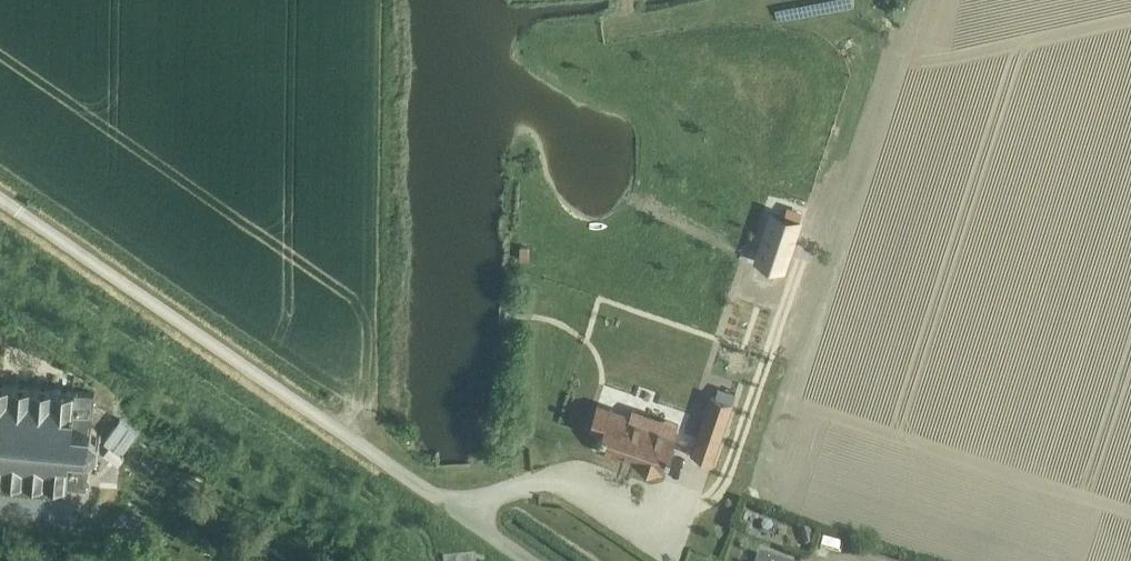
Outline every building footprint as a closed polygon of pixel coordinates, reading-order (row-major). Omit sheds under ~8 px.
[(800,221),(772,212),(756,262),(784,271),(800,221)] [(103,434),(93,426),(96,392),(0,383),(0,481),(46,485),(46,489),(73,491),(74,486),(87,487),(90,455),(101,448),(103,434)] [(711,396),(691,455),(712,462),(733,403),(711,396)] [(602,433),(597,449),(617,456),(618,452),(635,457),(634,461),(661,471),(663,467),(665,468),(677,433),(648,423),(650,416),(632,410),(630,417),(610,410),(602,433)]
